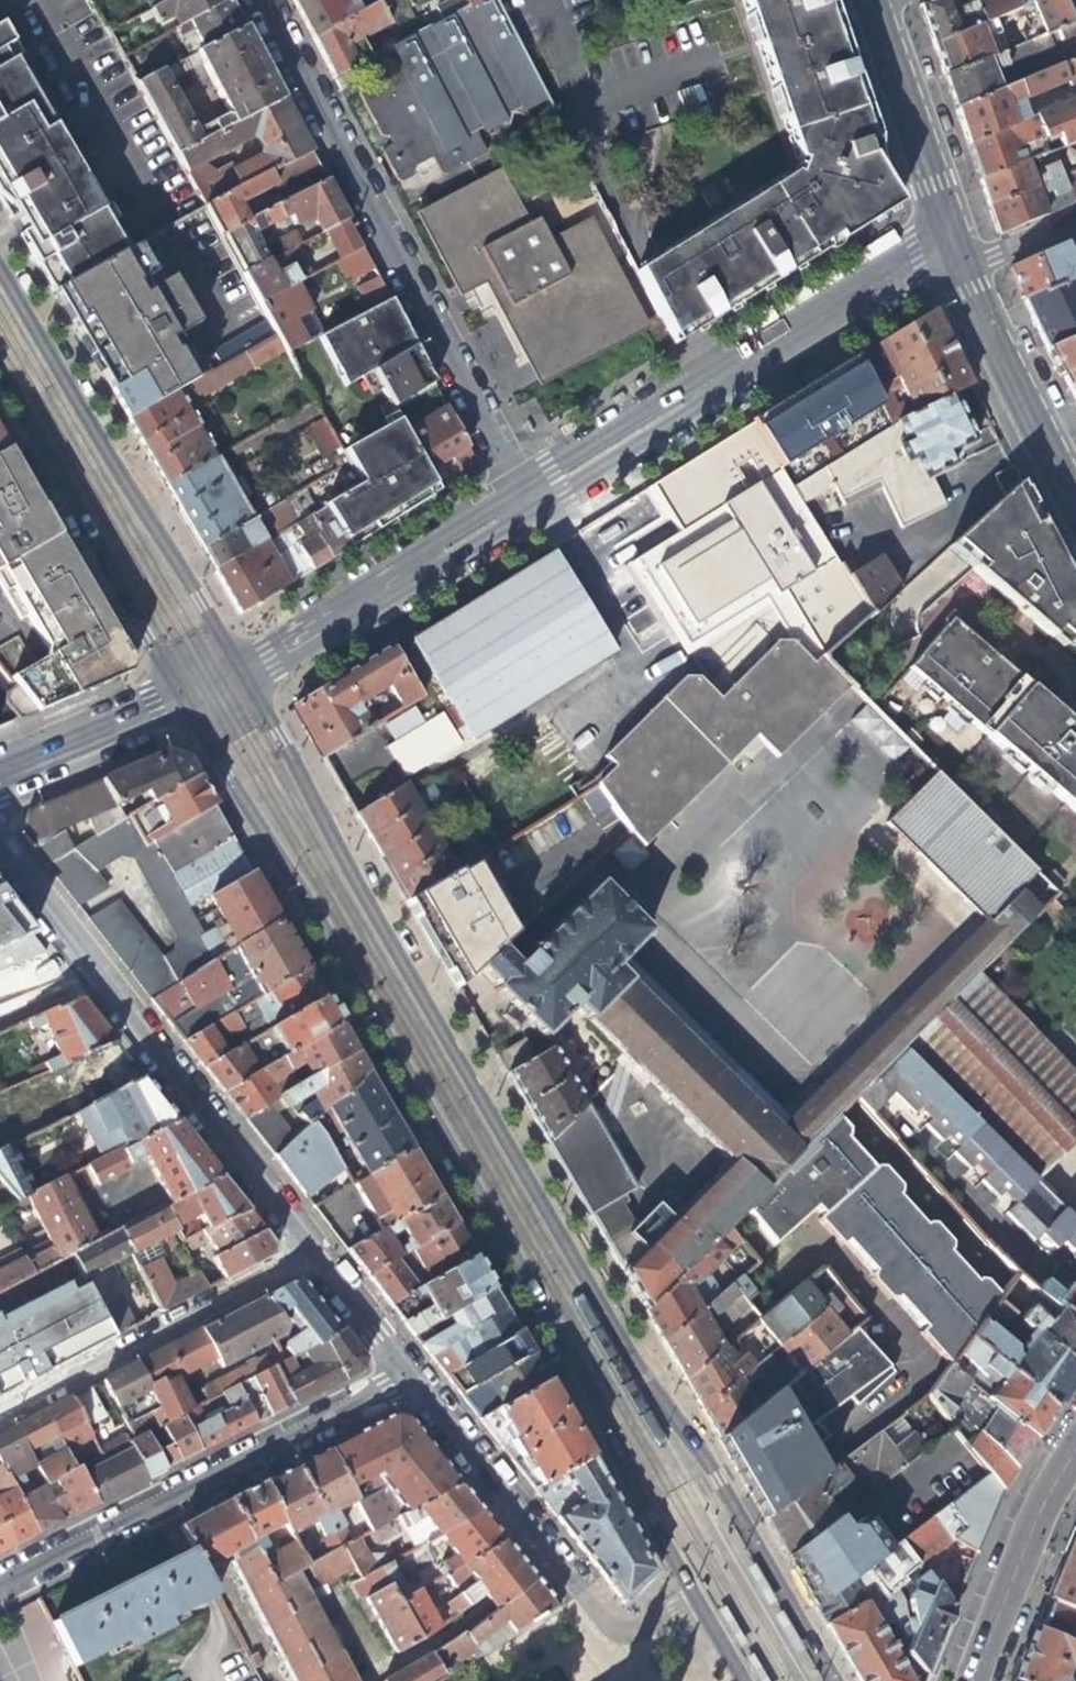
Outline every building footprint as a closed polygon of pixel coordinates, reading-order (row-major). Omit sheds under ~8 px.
[(172,18),(179,18),(182,25),(229,1),(229,0),(169,0),(166,2),(134,18),(134,19),(136,24),(150,15),(157,25),(171,16),(172,18)] [(354,7),(351,0),(296,0),(301,10),(316,39),(358,15),(354,7)] [(463,6),(444,16),(428,25),(411,34),(400,40),(387,46),(398,68),(354,90),(378,136),(383,133),(389,145),(381,150),(381,159),(394,181),(400,183),(411,177),(411,171),(421,165),(431,160),(441,179),(484,154),(474,134),(542,97),(491,0),(474,0),(463,6)] [(371,0),(367,0),(354,7),(358,15),(374,6),(371,0)] [(378,4),(383,12),(403,1),(405,0),(385,0),(378,4)] [(441,11),(444,16),(463,6),(460,0),(442,0),(437,2),(441,11)] [(757,36),(830,10),(827,0),(745,0),(757,36)] [(981,0),(928,0),(919,4),(926,23),(933,43),(974,26),(989,19),(981,0)] [(1022,43),(1045,33),(1054,29),(1068,23),(1059,0),(1035,0),(989,19),(974,26),(988,57),(1000,52),(1005,50),(998,31),(1022,21),(1026,29),(1018,33),(1022,43)] [(989,19),(1035,0),(981,0),(989,19)] [(194,34),(203,50),(243,28),(236,14),(229,1),(182,25),(177,28),(174,30),(180,41),(194,34)] [(388,22),(383,12),(378,4),(374,6),(358,15),(316,39),(323,51),(336,75),(369,57),(360,39),(388,22)] [(757,36),(794,144),(866,115),(855,82),(837,30),(830,10),(757,36)] [(425,19),(408,28),(411,34),(428,25),(444,16),(441,11),(425,19)] [(172,18),(177,28),(182,25),(179,18),(172,18)] [(1068,23),(1072,34),(1075,43),(1075,20),(1068,23)] [(1058,40),(1072,34),(1068,23),(1054,29),(1056,34),(1058,40)] [(124,24),(113,30),(118,37),(129,31),(124,24)] [(396,32),(400,40),(411,34),(408,28),(407,26),(396,32)] [(988,57),(974,26),(933,43),(939,62),(944,76),(984,59),(988,57)] [(187,59),(182,61),(178,63),(136,86),(139,91),(158,124),(175,155),(281,99),(262,64),(243,28),(203,50),(187,59)] [(1047,38),(1056,34),(1054,29),(1045,33),(1047,38)] [(3,63),(11,58),(15,56),(0,30),(0,57),(3,63)] [(127,54),(118,37),(113,30),(107,33),(121,58),(127,54)] [(1050,47),(1047,38),(1045,33),(1022,43),(1027,57),(1050,47)] [(1027,57),(1022,43),(1005,50),(1000,52),(1005,64),(1006,70),(1029,61),(1027,57)] [(1063,63),(1075,58),(1075,43),(1058,50),(1063,63)] [(178,54),(182,61),(187,59),(183,51),(178,54)] [(130,74),(136,86),(178,63),(172,52),(130,74)] [(989,70),(1005,64),(1000,52),(988,57),(984,59),(989,70)] [(57,138),(11,58),(3,63),(48,143),(57,138)] [(1075,84),(1075,58),(1063,63),(1058,65),(1064,82),(1066,88),(1075,84)] [(997,90),(989,70),(984,59),(944,76),(948,86),(955,108),(997,90)] [(0,65),(0,172),(48,143),(3,63),(0,65)] [(1058,65),(1015,83),(1022,99),(1064,82),(1058,65)] [(1006,106),(1022,99),(1015,83),(999,90),(1006,106)] [(1013,124),(1006,106),(999,90),(997,90),(955,108),(961,124),(967,143),(1013,124)] [(281,99),(175,155),(184,170),(188,178),(194,188),(203,205),(204,207),(220,198),(268,173),(273,170),(281,166),(308,151),(295,125),(281,99)] [(1031,117),(1040,139),(1050,135),(1054,147),(1075,139),(1075,99),(1031,117)] [(874,137),(866,115),(794,144),(799,158),(789,172),(660,254),(634,270),(672,343),(704,323),(855,228),(864,222),(862,218),(874,211),(870,204),(885,195),(878,182),(882,180),(878,168),(871,149),(874,137)] [(1032,142),(1040,139),(1031,117),(1013,124),(1022,145),(1032,142)] [(1022,145),(1013,124),(967,143),(973,160),(979,178),(1022,160),(1028,158),(1022,145)] [(57,138),(48,143),(0,172),(0,204),(5,213),(76,172),(57,138)] [(1037,155),(1032,142),(1022,145),(1028,158),(1037,155)] [(1032,169),(1028,158),(1022,160),(1027,171),(1032,169)] [(1027,171),(1022,160),(979,178),(983,190),(989,205),(1033,187),(1027,171)] [(1053,162),(1040,167),(1046,181),(1059,176),(1056,168),(1053,162)] [(1040,167),(1032,169),(1027,171),(1033,187),(1046,181),(1040,167)] [(1063,174),(1059,176),(1065,191),(1070,202),(1075,200),(1075,172),(1075,169),(1063,174)] [(38,269),(52,294),(122,253),(76,172),(5,213),(11,222),(17,219),(22,226),(26,233),(19,237),(38,269)] [(273,185),(268,173),(220,198),(204,207),(221,237),(244,224),(247,223),(238,208),(237,204),(273,185)] [(495,175),(420,216),(461,291),(492,275),(499,289),(504,298),(499,301),(539,377),(639,325),(585,223),(546,244),(539,231),(520,241),(515,230),(522,226),(495,175)] [(1059,176),(1046,181),(1052,196),(1065,191),(1059,176)] [(894,199),(882,180),(878,182),(885,195),(870,204),(874,211),(894,199)] [(1052,196),(1046,181),(1033,187),(1044,214),(1054,209),(1049,198),(1052,196)] [(309,217),(319,234),(345,221),(335,201),(325,182),(269,211),(274,221),(285,215),(291,226),(309,217)] [(1044,214),(1033,187),(989,205),(992,215),(999,233),(1044,214)] [(1065,191),(1052,196),(1049,198),(1054,209),(1070,202),(1065,191)] [(250,234),(274,221),(269,211),(247,223),(244,224),(250,234)] [(350,229),(345,221),(319,234),(323,240),(332,237),(340,251),(357,243),(350,229)] [(259,250),(250,234),(244,224),(221,237),(231,255),(242,275),(265,263),(259,250)] [(293,234),(277,242),(283,253),(299,245),(293,234)] [(151,236),(122,253),(52,294),(60,307),(77,336),(128,306),(129,310),(144,301),(147,299),(134,277),(155,264),(148,251),(157,246),(151,236)] [(276,241),(259,250),(265,263),(268,261),(279,256),(283,253),(277,242),(276,241)] [(1058,248),(1036,257),(1009,268),(1015,279),(1025,299),(1075,278),(1075,241),(1058,248)] [(354,278),(371,270),(360,249),(333,263),(341,276),(345,283),(354,278)] [(217,347),(226,364),(246,353),(276,337),(258,303),(242,275),(231,255),(218,263),(224,272),(211,279),(226,307),(202,320),(217,347)] [(281,260),(279,256),(268,261),(270,265),(281,260)] [(301,259),(291,264),(300,280),(310,275),(301,259)] [(274,273),(270,265),(268,261),(265,263),(242,275),(258,303),(283,290),(274,273)] [(291,264),(274,273),(283,290),(294,284),(300,280),(291,264)] [(1025,299),(1035,319),(1049,347),(1075,336),(1075,278),(1025,299)] [(308,310),(294,284),(283,290),(258,303),(276,337),(284,349),(285,351),(305,341),(297,325),(293,319),(308,310)] [(342,385),(357,376),(369,370),(371,373),(414,350),(398,320),(386,298),(314,336),(342,385)] [(167,375),(129,310),(128,306),(77,336),(80,340),(90,358),(100,375),(108,388),(116,403),(167,375)] [(892,376),(907,406),(912,416),(949,395),(969,383),(950,345),(933,310),(856,358),(869,387),(879,382),(892,376)] [(179,315),(169,322),(172,329),(183,322),(179,315)] [(1049,347),(1053,356),(1062,373),(1075,367),(1075,336),(1049,347)] [(253,367),(284,349),(276,337),(246,353),(253,367)] [(421,364),(414,350),(371,373),(380,390),(386,401),(390,407),(432,385),(421,364)] [(253,367),(246,353),(226,364),(194,382),(178,390),(186,404),(253,367)] [(878,405),(869,387),(856,358),(801,392),(750,424),(768,454),(788,486),(889,429),(884,418),(878,405)] [(1062,373),(1067,383),(1075,400),(1075,367),(1062,373)] [(369,370),(357,376),(359,379),(369,397),(380,390),(371,373),(369,370)] [(886,397),(879,382),(869,387),(878,405),(884,401),(886,397)] [(217,457),(186,404),(178,390),(126,419),(133,431),(146,453),(160,476),(165,486),(217,457)] [(889,429),(788,486),(803,511),(834,492),(842,506),(877,485),(905,530),(946,507),(929,479),(955,466),(952,460),(949,454),(973,442),(949,395),(912,416),(895,425),(889,429)] [(307,417),(311,423),(321,417),(314,404),(313,401),(312,401),(301,407),(307,417)] [(374,407),(385,425),(396,419),(390,407),(386,401),(374,407)] [(890,414),(884,401),(878,405),(884,418),(890,414)] [(907,406),(890,414),(884,418),(889,429),(895,425),(912,416),(907,406)] [(250,450),(307,417),(301,407),(245,440),(248,445),(250,450)] [(419,430),(421,434),(450,418),(445,408),(424,419),(424,426),(419,430)] [(338,446),(321,417),(311,423),(304,427),(321,456),(338,446)] [(465,446),(450,418),(421,434),(417,436),(434,466),(446,458),(459,477),(471,469),(473,461),(465,446)] [(346,461),(357,482),(381,524),(413,505),(438,489),(428,470),(426,470),(413,448),(404,431),(396,419),(385,425),(339,450),(346,461)] [(742,470),(768,454),(750,424),(688,462),(706,492),(708,491),(734,532),(649,584),(689,649),(807,577),(769,514),(774,510),(770,504),(766,508),(742,470)] [(238,450),(248,445),(245,440),(235,446),(238,450)] [(7,450),(0,453),(0,581),(22,618),(27,615),(50,654),(74,696),(78,694),(76,689),(99,679),(101,685),(119,677),(127,656),(117,640),(101,611),(83,581),(64,548),(57,535),(50,539),(34,513),(41,509),(20,472),(7,450)] [(244,504),(217,457),(165,486),(176,504),(182,515),(201,546),(251,517),(244,504)] [(357,482),(321,502),(346,546),(365,535),(381,524),(357,482)] [(948,547),(963,560),(1020,610),(1051,636),(1057,629),(1069,640),(1075,631),(1075,591),(1019,484),(948,547)] [(302,487),(280,500),(288,512),(302,503),(306,510),(312,507),(302,487)] [(258,496),(244,504),(251,517),(265,509),(258,496)] [(294,522),(288,512),(280,500),(265,509),(251,517),(201,546),(206,555),(214,569),(264,541),(285,528),(294,522)] [(304,517),(327,558),(339,550),(346,546),(321,502),(312,507),(306,510),(302,512),(304,517)] [(50,539),(57,535),(46,517),(41,509),(34,513),(50,539)] [(294,522),(285,528),(309,569),(327,558),(304,517),(294,522)] [(309,569),(285,528),(264,541),(287,583),(298,576),(309,569)] [(264,541),(214,569),(226,590),(239,612),(287,583),(264,541)] [(551,556),(436,627),(497,720),(611,649),(551,556)] [(848,586),(868,618),(896,594),(879,566),(848,586)] [(909,666),(1075,811),(1075,721),(1058,706),(1001,660),(950,619),(928,644),(909,666)] [(470,737),(497,720),(436,627),(411,642),(470,737)] [(1057,629),(1051,636),(1062,647),(1069,640),(1057,629)] [(16,688),(35,712),(55,704),(32,665),(16,637),(0,647),(0,667),(16,688)] [(717,700),(696,679),(681,680),(601,757),(611,767),(616,772),(631,788),(622,797),(644,820),(657,833),(754,737),(775,758),(847,688),(820,661),(813,668),(789,643),(773,644),(717,700)] [(387,686),(394,700),(400,709),(419,697),(391,646),(348,673),(293,707),(305,729),(322,758),(368,729),(359,711),(364,707),(361,702),(387,686)] [(74,696),(50,654),(32,665),(55,704),(63,700),(74,696)] [(76,689),(78,694),(101,685),(99,679),(76,689)] [(16,719),(35,712),(16,688),(5,696),(4,705),(16,719)] [(381,720),(400,709),(394,700),(376,711),(381,720)] [(891,765),(905,751),(862,708),(848,722),(864,738),(868,734),(880,745),(876,749),(891,765)] [(460,743),(440,712),(385,745),(395,759),(406,777),(460,743)] [(143,792),(150,803),(196,778),(190,768),(187,762),(165,753),(100,781),(115,806),(143,792)] [(611,767),(594,786),(625,836),(628,834),(642,848),(657,833),(644,820),(622,797),(631,788),(616,772),(611,767)] [(934,775),(884,825),(917,857),(937,837),(944,845),(924,865),(953,894),(978,869),(986,876),(961,902),(984,924),(986,926),(974,938),(973,936),(948,961),(969,982),(975,977),(976,976),(1034,917),(1014,897),(1035,876),(934,775)] [(150,803),(128,815),(144,843),(153,838),(212,804),(204,791),(196,778),(150,803)] [(87,820),(94,833),(122,818),(115,806),(100,781),(66,795),(30,810),(18,827),(44,860),(70,846),(64,831),(87,820)] [(404,782),(368,804),(353,813),(393,881),(404,901),(454,870),(421,811),(437,802),(427,785),(411,794),(404,782)] [(538,914),(625,836),(594,786),(554,810),(498,844),(459,868),(462,873),(483,860),(482,857),(497,848),(538,914)] [(362,796),(349,804),(353,813),(368,804),(362,796)] [(173,873),(192,905),(207,897),(251,872),(242,857),(237,847),(232,839),(218,816),(212,804),(153,838),(173,873)] [(117,954),(150,997),(178,981),(211,961),(198,938),(204,935),(189,907),(192,905),(173,873),(153,838),(144,843),(128,815),(122,818),(94,833),(70,846),(44,860),(78,903),(105,888),(106,884),(94,869),(121,854),(134,859),(176,935),(175,950),(162,957),(120,902),(113,902),(87,915),(117,954)] [(937,837),(917,857),(924,865),(944,845),(937,837)] [(606,856),(624,877),(644,858),(626,838),(606,856)] [(978,869),(953,894),(961,902),(986,876),(978,869)] [(492,935),(454,870),(404,901),(416,921),(427,941),(441,964),(455,989),(476,971),(497,951),(525,926),(522,918),(492,935)] [(207,897),(235,947),(279,921),(263,894),(251,872),(207,897)] [(934,1018),(913,996),(787,1123),(791,1127),(780,1138),(610,970),(644,936),(635,927),(639,924),(639,912),(621,894),(610,895),(607,898),(596,888),(515,969),(497,951),(476,971),(495,990),(492,994),(510,1012),(523,1024),(540,1041),(572,1009),(622,1058),(627,1063),(728,1164),(641,1251),(619,1274),(642,1313),(713,1239),(726,1226),(746,1206),(758,1194),(797,1155),(836,1115),(853,1098),(902,1050),(934,1018)] [(46,955),(0,896),(0,973),(46,955)] [(233,948),(259,995),(306,968),(290,939),(279,921),(235,947),(233,948)] [(984,924),(973,936),(974,938),(986,926),(984,924)] [(225,953),(211,961),(178,981),(195,1008),(200,1005),(225,990),(220,980),(231,973),(232,966),(225,953)] [(969,982),(948,961),(913,996),(934,1018),(969,982)] [(323,996),(315,983),(306,968),(259,995),(210,1023),(208,1024),(217,1039),(240,1026),(247,1039),(256,1034),(323,996)] [(1075,1141),(1075,1078),(975,977),(969,982),(934,1018),(902,1050),(1035,1182),(1075,1141)] [(210,1023),(200,1005),(195,1008),(178,981),(150,997),(161,1012),(173,1004),(180,1017),(170,1023),(182,1039),(208,1024),(210,1023)] [(256,1034),(282,1055),(339,1024),(331,1011),(323,996),(256,1034)] [(32,1079),(69,1062),(114,1042),(95,1019),(79,998),(26,1021),(30,1030),(44,1024),(58,1058),(29,1071),(32,1079)] [(173,1004),(161,1012),(170,1023),(180,1017),(173,1004)] [(514,1033),(523,1024),(510,1012),(501,1021),(514,1033)] [(217,1039),(208,1024),(182,1039),(192,1051),(202,1064),(225,1051),(217,1039)] [(300,1062),(309,1078),(355,1052),(347,1038),(339,1024),(282,1055),(277,1058),(285,1070),(300,1062)] [(493,1055),(505,1075),(533,1059),(522,1040),(493,1055)] [(69,1062),(91,1106),(143,1080),(126,1059),(114,1042),(69,1062)] [(240,1043),(225,1051),(202,1064),(212,1077),(221,1088),(266,1064),(240,1043)] [(853,1098),(884,1129),(904,1109),(1006,1210),(1003,1213),(1029,1239),(1035,1232),(1052,1249),(1060,1242),(1071,1254),(1075,1249),(1075,1223),(1035,1182),(902,1050),(853,1098)] [(533,1059),(505,1075),(522,1104),(545,1146),(588,1219),(615,1205),(633,1194),(549,1051),(533,1059)] [(293,1102),(298,1112),(305,1125),(311,1120),(367,1073),(362,1064),(355,1052),(309,1078),(294,1086),(282,1093),(288,1105),(293,1102)] [(285,1070),(277,1058),(266,1064),(221,1088),(231,1102),(242,1115),(267,1101),(275,1097),(282,1093),(294,1086),(285,1070)] [(622,1069),(627,1063),(622,1058),(616,1065),(621,1069),(622,1069)] [(350,1184),(366,1175),(412,1150),(386,1106),(367,1073),(311,1120),(316,1125),(330,1114),(362,1168),(347,1178),(350,1184)] [(143,1080),(91,1106),(96,1116),(84,1122),(102,1159),(126,1147),(128,1150),(179,1125),(162,1104),(143,1080)] [(587,1094),(593,1100),(598,1094),(603,1089),(597,1084),(587,1094)] [(603,1099),(598,1094),(593,1100),(590,1103),(588,1104),(594,1109),(603,1099)] [(852,1305),(863,1319),(894,1358),(926,1397),(950,1365),(954,1359),(974,1331),(1001,1294),(1009,1283),(1021,1266),(884,1129),(853,1098),(836,1115),(797,1155),(758,1194),(746,1206),(726,1226),(732,1234),(747,1252),(755,1263),(745,1273),(737,1278),(750,1294),(742,1302),(748,1309),(757,1319),(799,1284),(820,1267),(852,1305)] [(280,1126),(267,1101),(242,1115),(271,1153),(287,1140),(280,1126)] [(79,1112),(84,1122),(96,1116),(91,1106),(79,1112)] [(298,1112),(280,1126),(287,1140),(305,1125),(298,1112)] [(323,1133),(316,1125),(311,1120),(305,1125),(287,1140),(271,1153),(287,1173),(302,1192),(339,1163),(323,1133)] [(147,1157),(168,1204),(220,1179),(199,1152),(179,1125),(128,1150),(126,1147),(102,1159),(87,1166),(97,1185),(130,1169),(129,1166),(147,1157)] [(26,1197),(32,1194),(9,1147),(0,1151),(0,1183),(15,1202),(26,1197)] [(412,1150),(366,1175),(386,1211),(371,1219),(376,1230),(438,1195),(422,1168),(412,1150)] [(32,1194),(26,1197),(45,1237),(23,1248),(20,1243),(0,1254),(0,1285),(73,1250),(95,1239),(65,1178),(32,1194)] [(198,1214),(206,1227),(211,1235),(247,1213),(235,1198),(220,1179),(168,1204),(163,1206),(174,1225),(198,1214)] [(399,1227),(412,1249),(455,1226),(445,1207),(438,1195),(376,1230),(345,1248),(365,1274),(397,1257),(401,1255),(385,1234),(399,1227)] [(641,1251),(615,1205),(588,1219),(599,1239),(619,1274),(641,1251)] [(176,1229),(174,1225),(163,1206),(118,1228),(132,1255),(161,1313),(184,1301),(207,1290),(199,1273),(174,1286),(161,1261),(155,1259),(149,1261),(141,1246),(176,1229)] [(253,1221),(247,1213),(211,1235),(206,1227),(181,1240),(189,1254),(209,1242),(214,1250),(209,1253),(224,1281),(247,1269),(272,1257),(273,1246),(253,1221)] [(412,1249),(429,1280),(473,1256),(463,1239),(455,1226),(412,1249)] [(720,1246),(732,1234),(726,1226),(713,1239),(720,1246)] [(92,1289),(97,1286),(92,1277),(109,1267),(114,1265),(132,1255),(118,1228),(95,1239),(73,1250),(89,1283),(92,1289)] [(726,1252),(720,1246),(713,1239),(642,1313),(650,1328),(660,1344),(706,1304),(695,1284),(726,1252)] [(735,1261),(745,1273),(755,1263),(747,1252),(735,1261)] [(412,1335),(446,1316),(492,1289),(482,1271),(473,1256),(429,1280),(415,1289),(388,1303),(395,1312),(423,1298),(427,1306),(401,1320),(412,1335)] [(415,1289),(397,1257),(365,1274),(388,1303),(415,1289)] [(1035,1279),(1021,1266),(1009,1283),(1022,1296),(1035,1279)] [(737,1296),(742,1302),(750,1294),(737,1278),(706,1304),(660,1344),(669,1360),(681,1382),(720,1350),(705,1324),(721,1310),(737,1296)] [(316,1302),(299,1280),(262,1300),(273,1314),(285,1307),(314,1347),(340,1333),(316,1302)] [(1061,1306),(1075,1321),(1075,1280),(1070,1290),(1066,1286),(1063,1290),(1059,1286),(1055,1291),(1051,1286),(1046,1291),(1061,1306)] [(0,1327),(0,1397),(114,1337),(101,1309),(92,1289),(89,1283),(0,1327)] [(1014,1307),(1023,1316),(1033,1306),(1027,1300),(1022,1296),(1009,1283),(1001,1294),(1014,1307)] [(757,1319),(720,1350),(681,1382),(689,1396),(698,1411),(734,1383),(738,1381),(743,1378),(750,1374),(776,1350),(820,1311),(799,1284),(757,1319)] [(420,1345),(426,1353),(503,1308),(496,1296),(492,1289),(446,1316),(451,1326),(420,1345)] [(1014,1307),(1001,1294),(974,1331),(1054,1410),(1065,1392),(1075,1376),(1075,1368),(1027,1320),(1023,1326),(1034,1337),(1019,1359),(1014,1354),(1016,1346),(999,1329),(1014,1307)] [(732,1323),(748,1309),(742,1302),(737,1296),(721,1310),(732,1323)] [(1031,1296),(1027,1300),(1033,1306),(1037,1302),(1031,1296)] [(395,1312),(401,1320),(427,1306),(423,1298),(395,1312)] [(101,1309),(114,1337),(132,1328),(119,1299),(101,1309)] [(236,1313),(192,1334),(206,1363),(211,1372),(283,1327),(273,1314),(262,1300),(236,1313)] [(830,1324),(820,1311),(776,1350),(796,1375),(852,1328),(863,1319),(852,1305),(830,1324)] [(1033,1306),(1023,1316),(1027,1320),(1075,1368),(1075,1321),(1061,1306),(1050,1323),(1033,1306)] [(426,1353),(444,1375),(518,1333),(511,1321),(503,1308),(426,1353)] [(852,1328),(716,1441),(752,1502),(765,1522),(827,1473),(817,1458),(811,1450),(828,1437),(821,1427),(846,1396),(853,1405),(890,1372),(852,1328)] [(1003,1380),(991,1396),(1035,1440),(1039,1432),(1048,1418),(1054,1410),(974,1331),(954,1359),(974,1379),(986,1364),(1003,1380)] [(288,1360),(273,1368),(291,1405),(323,1389),(353,1374),(357,1372),(361,1359),(340,1333),(314,1347),(302,1353),(308,1364),(293,1372),(288,1360)] [(460,1396),(485,1382),(531,1355),(523,1343),(518,1333),(444,1375),(460,1396)] [(206,1363),(192,1334),(147,1358),(139,1363),(152,1390),(168,1422),(180,1416),(194,1408),(175,1378),(206,1363)] [(473,1413),(478,1419),(546,1381),(539,1370),(531,1355),(485,1382),(491,1391),(492,1394),(480,1401),(483,1407),(473,1413)] [(974,1379),(954,1359),(950,1365),(926,1397),(943,1417),(967,1385),(981,1399),(978,1403),(981,1405),(984,1402),(991,1396),(974,1379)] [(152,1390),(139,1363),(119,1373),(103,1381),(118,1408),(152,1390)] [(974,1379),(991,1396),(1003,1380),(986,1364),(974,1379)] [(273,1368),(235,1387),(255,1424),(277,1412),(291,1405),(273,1368)] [(747,1386),(743,1378),(738,1381),(742,1389),(747,1386)] [(500,1448),(534,1491),(590,1458),(568,1419),(546,1381),(478,1419),(500,1448)] [(742,1389),(738,1381),(734,1383),(698,1411),(702,1417),(709,1430),(716,1441),(754,1410),(742,1389)] [(973,1408),(978,1403),(981,1399),(967,1385),(943,1417),(952,1429),(968,1413),(973,1408)] [(84,1390),(71,1397),(87,1428),(107,1419),(91,1387),(84,1390)] [(202,1422),(194,1408),(180,1416),(199,1452),(229,1437),(255,1424),(235,1387),(220,1395),(227,1409),(202,1422)] [(991,1396),(984,1402),(994,1412),(987,1422),(982,1429),(1016,1468),(1026,1453),(1035,1440),(991,1396)] [(54,1405),(43,1411),(56,1437),(57,1440),(84,1425),(71,1397),(54,1405)] [(881,1484),(952,1429),(943,1417),(926,1397),(897,1420),(877,1435),(827,1473),(804,1492),(765,1522),(775,1540),(785,1557),(836,1519),(854,1505),(841,1488),(857,1476),(866,1478),(872,1472),(881,1484)] [(987,1422),(973,1408),(968,1413),(982,1429),(987,1422)] [(27,1450),(56,1437),(43,1411),(28,1419),(15,1426),(27,1450)] [(952,1429),(988,1474),(1002,1490),(1009,1479),(1016,1468),(982,1429),(968,1413),(952,1429)] [(383,1471),(387,1480),(435,1456),(419,1436),(406,1418),(389,1414),(380,1419),(348,1435),(325,1447),(345,1489),(383,1471)] [(169,1444),(154,1451),(164,1470),(199,1452),(180,1416),(168,1422),(161,1426),(169,1444)] [(143,1435),(136,1422),(126,1427),(133,1440),(143,1435)] [(27,1450),(15,1426),(5,1431),(0,1433),(0,1465),(3,1472),(5,1474),(32,1461),(27,1450)] [(146,1479),(164,1470),(154,1451),(145,1434),(143,1435),(133,1440),(128,1443),(131,1450),(146,1479)] [(352,1503),(345,1489),(325,1447),(307,1456),(293,1463),(336,1547),(341,1544),(348,1540),(334,1512),(352,1503)] [(100,1457),(77,1469),(96,1505),(123,1491),(146,1479),(131,1450),(109,1463),(111,1467),(106,1469),(100,1457)] [(35,1469),(37,1472),(44,1486),(71,1472),(63,1455),(35,1469)] [(387,1480),(403,1512),(457,1484),(446,1470),(435,1456),(387,1480)] [(534,1491),(555,1519),(609,1490),(598,1471),(590,1458),(534,1491)] [(312,1524),(326,1552),(336,1547),(293,1463),(277,1472),(260,1480),(283,1523),(290,1536),(312,1524)] [(71,1472),(44,1486),(18,1500),(36,1535),(63,1521),(96,1505),(77,1469),(71,1472)] [(7,1550),(36,1535),(18,1500),(10,1485),(5,1474),(3,1472),(0,1474),(0,1553),(7,1550)] [(37,1472),(10,1485),(18,1500),(44,1486),(37,1472)] [(945,1545),(975,1556),(1002,1490),(988,1474),(899,1542),(917,1565),(933,1553),(945,1545)] [(249,1541),(283,1523),(260,1480),(244,1489),(226,1498),(249,1541)] [(396,1516),(402,1528),(424,1518),(437,1536),(480,1514),(466,1496),(457,1484),(403,1512),(396,1516)] [(609,1490),(555,1519),(621,1603),(656,1572),(623,1515),(609,1490)] [(353,1505),(366,1531),(387,1520),(373,1495),(353,1505)] [(270,1581),(260,1562),(249,1541),(226,1498),(206,1508),(175,1524),(189,1551),(198,1567),(224,1554),(290,1680),(322,1680),(270,1581)] [(445,1571),(446,1570),(500,1540),(489,1525),(480,1514),(437,1536),(450,1553),(439,1560),(445,1571)] [(412,1549),(424,1543),(437,1536),(424,1518),(402,1528),(412,1549)] [(842,1526),(836,1519),(785,1557),(785,1562),(787,1565),(792,1573),(799,1586),(802,1590),(814,1608),(862,1571),(883,1554),(862,1526),(854,1525),(842,1526)] [(1066,1549),(1060,1562),(1058,1567),(1056,1573),(1050,1585),(1044,1600),(1075,1616),(1075,1524),(1066,1549)] [(357,1536),(348,1540),(341,1544),(351,1565),(357,1577),(374,1569),(357,1536)] [(424,1543),(439,1560),(450,1553),(437,1536),(424,1543)] [(452,1615),(481,1595),(491,1610),(531,1580),(524,1571),(509,1552),(500,1540),(446,1570),(454,1583),(466,1575),(471,1582),(445,1602),(452,1615)] [(918,1567),(917,1565),(899,1542),(883,1554),(862,1571),(884,1599),(903,1585),(900,1580),(918,1567)] [(294,1544),(260,1562),(270,1581),(294,1568),(304,1563),(294,1544)] [(315,1583),(351,1565),(341,1544),(336,1547),(326,1552),(304,1563),(315,1583)] [(212,1594),(198,1567),(189,1551),(126,1583),(49,1623),(71,1666),(122,1640),(125,1647),(201,1608),(198,1602),(212,1594)] [(925,1576),(934,1587),(944,1567),(933,1553),(917,1565),(918,1567),(925,1576)] [(379,1566),(383,1575),(395,1599),(405,1594),(388,1562),(379,1566)] [(777,1601),(756,1564),(748,1569),(769,1606),(777,1601)] [(950,1570),(944,1567),(934,1587),(939,1594),(950,1570)] [(294,1568),(270,1581),(322,1680),(352,1680),(294,1568)] [(950,1570),(939,1594),(952,1610),(966,1576),(950,1570)] [(885,1642),(871,1616),(874,1613),(883,1627),(893,1622),(885,1603),(884,1599),(862,1571),(814,1608),(836,1644),(848,1665),(885,1642)] [(392,1651),(416,1639),(395,1599),(383,1575),(359,1587),(392,1651)] [(943,1631),(952,1610),(939,1594),(934,1587),(925,1576),(918,1582),(909,1608),(912,1623),(912,1626),(913,1627),(913,1629),(914,1631),(914,1632),(915,1633),(916,1635),(916,1637),(917,1638),(918,1639),(919,1641),(919,1642),(920,1643),(921,1644),(922,1646),(924,1647),(925,1648),(926,1649),(927,1650),(929,1652),(930,1653),(931,1654),(933,1654),(934,1655),(937,1647),(943,1631)] [(427,1652),(441,1679),(478,1657),(555,1611),(549,1603),(535,1586),(531,1580),(491,1610),(466,1629),(464,1628),(427,1652)] [(418,1586),(405,1594),(395,1599),(416,1639),(416,1640),(440,1624),(418,1586)] [(893,1599),(885,1603),(893,1622),(899,1635),(906,1652),(910,1640),(906,1627),(912,1626),(912,1623),(908,1624),(901,1604),(896,1606),(893,1599)] [(1044,1600),(1039,1613),(1032,1629),(1073,1649),(1075,1650),(1075,1616),(1044,1600)] [(747,1644),(726,1606),(718,1611),(739,1649),(747,1644)] [(805,1650),(784,1612),(776,1617),(797,1655),(805,1650)] [(906,1652),(902,1654),(925,1675),(929,1667),(934,1655),(933,1654),(931,1654),(930,1653),(929,1652),(927,1650),(926,1649),(925,1648),(924,1647),(922,1646),(921,1644),(920,1643),(919,1642),(919,1641),(918,1639),(917,1638),(916,1637),(916,1635),(915,1633),(914,1632),(914,1631),(913,1629),(913,1627),(912,1626),(906,1627),(910,1640),(906,1652)] [(1073,1649),(1032,1629),(1028,1639),(1023,1652),(1021,1655),(1020,1659),(1015,1670),(1010,1680),(1058,1680),(1060,1676),(1063,1671),(1069,1666),(1075,1671),(1075,1650),(1073,1649)] [(885,1642),(848,1665),(858,1680),(923,1680),(925,1675),(902,1654),(887,1641),(885,1642)] [(441,1679),(427,1652),(416,1656),(378,1680),(379,1680),(438,1680),(441,1679)] [(754,1655),(746,1660),(758,1680),(769,1680),(754,1655)]
